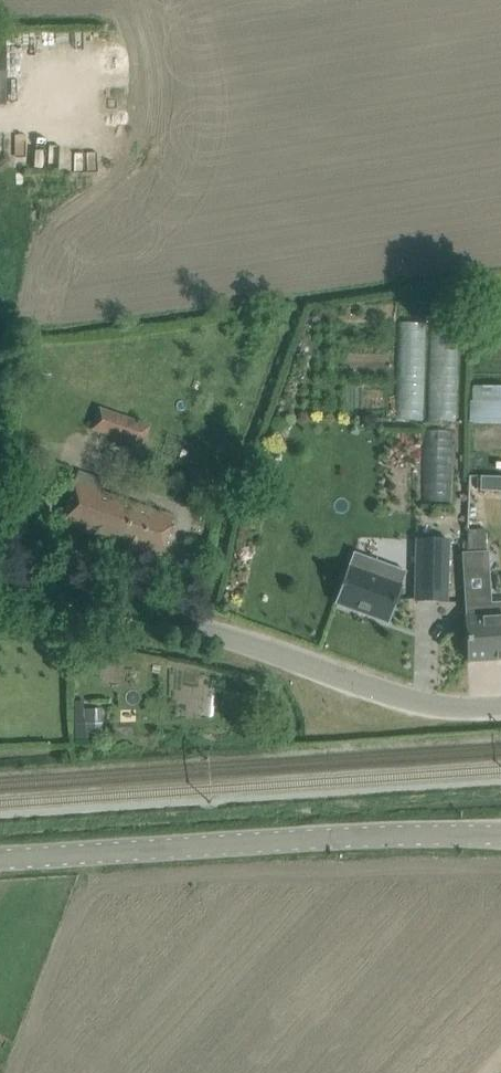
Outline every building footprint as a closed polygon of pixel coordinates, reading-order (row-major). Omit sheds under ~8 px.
[(422,420),(424,321),(399,320),(397,419),(422,420)] [(430,419),(456,420),(458,348),(432,348),(430,419)] [(500,427),(500,387),(476,387),(475,427),(500,427)] [(149,424),(98,408),(90,431),(141,448),(149,424)] [(421,500),(454,500),(456,428),(423,428),(421,500)] [(482,478),(481,492),(500,493),(500,478),(482,478)] [(75,484),(62,522),(160,557),(174,520),(75,484)] [(447,602),(448,540),(417,539),(416,601),(447,602)] [(489,551),(462,553),(463,577),(490,575),(489,551)] [(395,567),(353,552),(335,603),(389,623),(403,586),(390,581),(395,567)] [(483,604),(483,592),(464,593),(468,661),(500,659),(500,603),(483,604)] [(74,736),(99,735),(98,708),(74,708),(74,736)]
